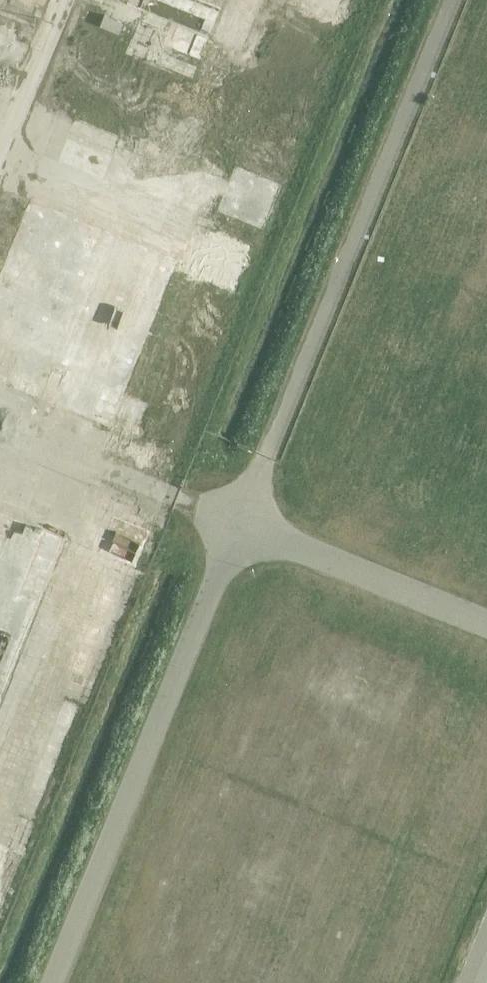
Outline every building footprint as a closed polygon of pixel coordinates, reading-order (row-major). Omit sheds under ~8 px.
[(218,60),(232,14),(240,17),(236,30),(237,31),(234,42),(251,47),(263,9),(236,0),(139,0),(137,7),(184,21),(176,47),(218,60)] [(122,163),(129,143),(83,126),(76,146),(122,163)] [(0,271),(0,387),(112,433),(176,275),(182,260),(29,198),(24,213),(0,271)] [(249,291),(266,242),(209,222),(192,271),(249,291)] [(151,563),(162,524),(124,513),(113,552),(151,563)] [(102,616),(81,666),(92,671),(102,646),(100,645),(111,619),(102,616)]
